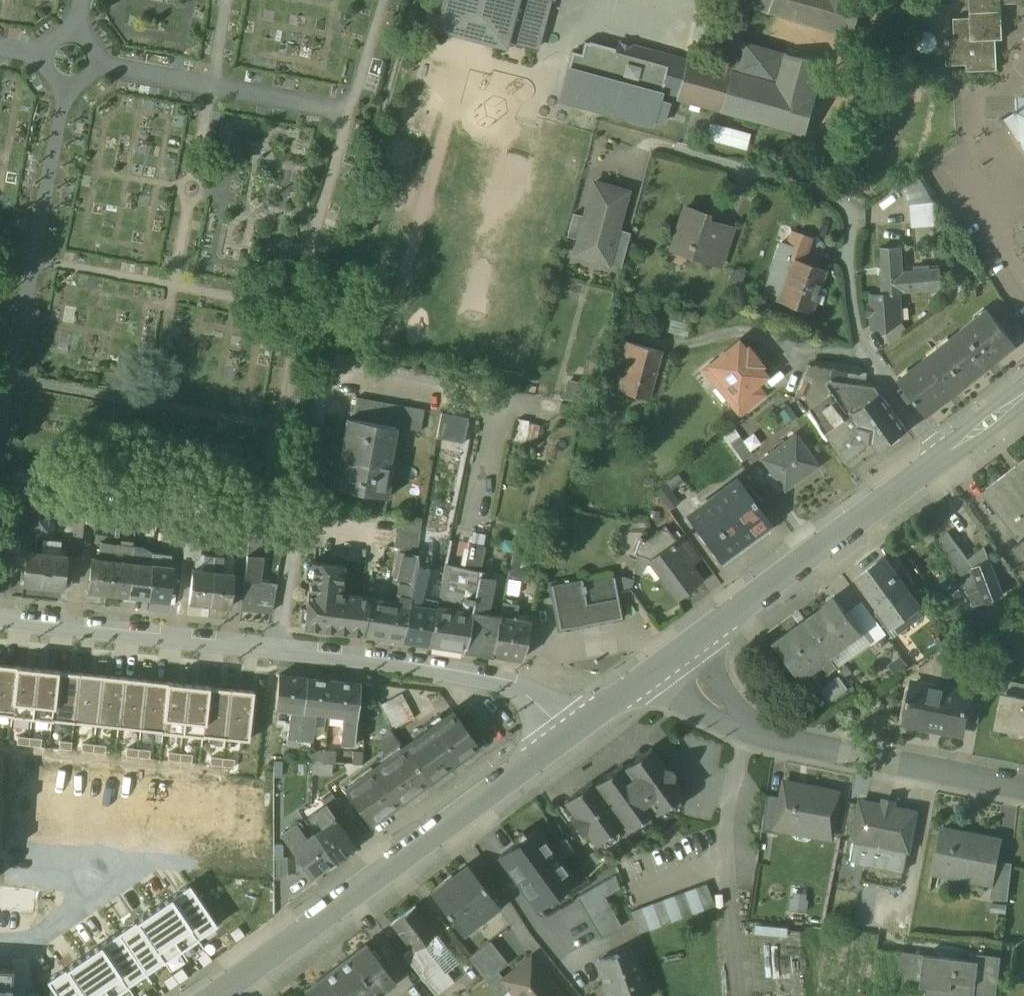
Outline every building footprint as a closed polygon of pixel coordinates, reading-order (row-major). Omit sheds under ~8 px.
[(440,26),(502,42),(503,40),(514,0),(447,0),(440,26)] [(503,40),(509,42),(509,41),(528,46),(528,47),(536,49),(539,37),(545,13),(546,13),(549,1),(547,0),(514,0),(503,40)] [(617,39),(615,48),(585,40),(581,53),(572,51),(557,102),(653,128),(662,96),(774,126),(775,119),(806,128),(804,134),(806,134),(818,96),(817,96),(824,65),(786,54),(778,85),(734,73),(750,8),(821,27),(823,20),(854,29),(852,35),(853,35),(862,0),(726,0),(725,1),(733,3),(716,67),(617,39)] [(970,19),(956,19),(957,38),(947,38),(948,65),(966,64),(966,72),(996,71),(995,47),(987,47),(987,39),(1002,39),(1001,3),(1023,2),(1023,0),(969,0),(970,19)] [(1021,97),(1018,107),(1015,107),(1015,109),(1017,110),(1009,118),(1004,119),(1004,126),(1012,125),(1020,142),(1023,147),(1023,96),(1021,97)] [(707,119),(703,137),(745,148),(750,131),(707,119)] [(578,240),(576,249),(608,258),(609,258),(617,229),(627,192),(594,183),(585,216),(578,240)] [(932,200),(911,202),(913,226),(934,224),(932,200)] [(720,225),(702,219),(704,215),(685,208),(674,242),(691,248),(688,255),(708,262),(715,240),(720,225)] [(585,216),(573,213),(567,237),(578,240),(585,216)] [(617,229),(609,258),(608,258),(606,263),(621,267),(630,233),(617,229)] [(812,238),(792,231),(783,257),(791,259),(791,258),(802,262),(804,258),(805,258),(812,238)] [(727,244),(715,240),(708,262),(720,266),(727,244)] [(901,247),(879,248),(882,294),(882,295),(899,294),(904,293),(904,292),(942,289),(940,269),(929,270),(929,266),(914,267),(915,271),(902,272),(901,247)] [(802,262),(791,258),(791,259),(776,301),(811,314),(826,270),(802,262)] [(743,273),(732,269),(724,291),(735,295),(743,273)] [(899,294),(882,295),(882,294),(869,295),(872,328),(880,328),(884,333),(901,321),(899,294)] [(943,308),(930,317),(936,326),(949,316),(943,308)] [(692,314),(672,309),(669,319),(689,324),(692,314)] [(989,310),(900,381),(926,414),(1015,343),(989,310)] [(661,351),(617,339),(608,372),(621,376),(617,391),(648,399),(661,351)] [(738,343),(705,370),(717,386),(717,384),(718,384),(718,387),(719,386),(719,384),(720,384),(720,385),(723,382),(736,398),(755,383),(755,380),(755,383),(764,376),(757,367),(759,365),(747,350),(745,352),(738,343)] [(849,371),(828,368),(826,379),(831,380),(848,382),(849,371)] [(803,380),(795,396),(796,397),(805,401),(808,393),(812,384),(803,380)] [(816,404),(807,410),(824,435),(825,434),(855,413),(854,412),(880,394),(875,386),(874,386),(848,382),(831,380),(826,384),(831,391),(829,392),(830,393),(816,404)] [(584,384),(568,381),(565,397),(581,400),(584,384)] [(816,404),(808,393),(805,401),(796,397),(806,411),(807,410),(816,404)] [(880,394),(854,412),(855,413),(825,434),(850,470),(880,449),(906,430),(880,394)] [(425,411),(358,397),(354,419),(395,428),(421,433),(425,411)] [(582,408),(561,403),(558,414),(579,419),(582,408)] [(468,419),(442,414),(437,439),(464,444),(468,419)] [(354,419),(348,418),(334,489),(386,500),(394,464),(388,463),(395,428),(354,419)] [(528,421),(518,419),(513,440),(535,445),(539,425),(528,423),(528,421)] [(735,428),(724,437),(728,444),(730,442),(740,435),(735,428)] [(752,453),(740,435),(730,442),(742,460),(752,453)] [(795,435),(762,458),(771,471),(775,468),(788,485),(816,465),(795,435)] [(1022,466),(1019,462),(1017,463),(1020,467),(988,492),(985,488),(983,489),(1020,537),(1022,536),(1019,532),(1023,529),(1023,464),(1022,466)] [(682,478),(673,480),(677,498),(687,496),(682,478)] [(738,479),(687,517),(718,559),(769,521),(738,479)] [(136,484),(121,483),(120,497),(134,499),(136,484)] [(665,487),(656,493),(668,509),(676,503),(665,487)] [(177,490),(161,488),(160,502),(175,504),(177,490)] [(222,496),(206,494),(204,508),(220,510),(222,496)] [(239,498),(222,496),(220,510),(236,512),(239,498)] [(54,503),(28,500),(28,507),(15,506),(9,537),(8,540),(20,542),(18,558),(26,559),(27,552),(36,553),(38,533),(50,534),(54,503)] [(170,514),(158,513),(156,525),(168,526),(170,514)] [(421,518),(399,515),(394,547),(416,550),(421,518)] [(264,525),(251,524),(248,555),(260,557),(264,525)] [(662,528),(644,542),(640,537),(634,553),(650,559),(672,542),(662,528)] [(968,558),(947,531),(935,541),(962,575),(963,574),(974,565),(968,558)] [(0,535),(0,559),(4,560),(8,540),(9,537),(0,535)] [(699,558),(681,535),(672,542),(690,565),(699,558)] [(62,542),(43,540),(42,553),(36,553),(27,552),(26,559),(23,586),(63,590),(64,580),(70,581),(72,564),(66,563),(67,556),(60,555),(62,542)] [(690,565),(672,542),(650,559),(649,560),(678,597),(701,579),(690,565)] [(115,545),(102,543),(100,560),(93,559),(89,593),(109,595),(113,561),(115,545)] [(485,547),(469,544),(464,567),(480,571),(485,547)] [(126,547),(115,545),(113,561),(109,595),(129,597),(133,558),(125,557),(126,547)] [(134,547),(126,547),(125,557),(133,558),(134,547)] [(142,548),(134,547),(133,558),(141,559),(142,548)] [(1003,594),(990,560),(988,560),(983,547),(968,558),(974,565),(963,574),(966,594),(968,593),(973,606),(1003,594)] [(431,554),(418,551),(419,559),(418,566),(428,567),(431,554)] [(525,555),(513,552),(508,574),(520,576),(525,555)] [(260,557),(248,555),(241,609),(271,612),(276,583),(262,582),(265,557),(260,557)] [(398,602),(371,598),(368,612),(366,612),(365,616),(367,617),(363,635),(402,641),(411,595),(418,566),(419,559),(397,555),(392,581),(398,583),(396,592),(399,595),(398,602)] [(141,559),(133,558),(129,597),(149,599),(152,566),(140,564),(141,559)] [(898,576),(885,558),(859,576),(891,620),(915,603),(896,577),(898,576)] [(173,568),(160,566),(161,561),(153,560),(152,566),(149,599),(169,601),(173,568)] [(344,566),(312,562),(309,590),(308,590),(304,628),(351,634),(355,595),(341,594),(344,566)] [(464,567),(445,563),(437,599),(436,605),(472,611),(480,571),(464,567)] [(205,571),(193,570),(189,604),(210,606),(214,567),(206,566),(205,571)] [(428,567),(418,566),(411,595),(422,597),(428,567)] [(222,568),(214,567),(210,606),(230,608),(234,575),(222,573),(222,568)] [(472,611),(463,651),(492,655),(500,615),(499,615),(481,612),(482,606),(487,607),(493,579),(489,578),(490,573),(480,571),(472,611)] [(581,579),(550,585),(559,630),(622,618),(614,576),(612,577),(582,583),(581,579)] [(422,597),(411,595),(402,641),(428,645),(436,605),(437,599),(422,597)] [(836,597),(804,620),(827,652),(859,629),(847,612),(836,597)] [(518,604),(502,601),(499,615),(500,615),(492,655),(520,660),(532,614),(524,613),(523,619),(515,618),(518,604)] [(877,623),(862,602),(847,612),(859,629),(863,634),(877,623)] [(472,611),(436,605),(428,645),(463,651),(472,611)] [(804,620),(772,644),(795,676),(817,660),(827,675),(838,666),(827,652),(804,620)] [(13,715),(18,667),(0,665),(0,713),(13,715)] [(37,669),(18,667),(13,715),(32,717),(37,669)] [(37,669),(32,717),(52,719),(57,671),(37,669)] [(79,673),(57,671),(52,719),(74,721),(79,673)] [(79,673),(74,721),(97,724),(102,676),(79,673)] [(307,677),(280,674),(276,708),(292,710),(290,715),(288,737),(300,739),(307,677)] [(124,678),(102,676),(97,724),(119,726),(124,678)] [(333,680),(307,677),(300,739),(310,740),(314,713),(329,714),(333,680)] [(146,680),(124,678),(119,726),(140,728),(146,680)] [(168,683),(146,680),(140,728),(162,731),(168,683)] [(361,683),(333,680),(329,714),(344,716),(343,722),(341,743),(353,744),(361,683)] [(1011,680),(1009,693),(1023,696),(1023,682),(1011,680)] [(943,688),(913,682),(905,722),(946,730),(953,725),(964,727),(966,718),(970,696),(969,696),(943,691),(943,688)] [(168,683),(162,731),(183,733),(188,685),(168,683)] [(208,687),(188,685),(183,733),(203,735),(208,687)] [(208,687),(203,735),(225,737),(230,689),(208,687)] [(394,688),(378,697),(383,707),(399,698),(394,688)] [(253,692),(230,689),(225,737),(248,740),(253,692)] [(1003,692),(1000,706),(1006,708),(1003,722),(1023,727),(1023,696),(1009,693),(1003,692)] [(985,696),(970,693),(969,696),(970,696),(966,718),(979,721),(985,696)] [(399,698),(383,707),(389,718),(405,709),(399,698)] [(478,745),(454,712),(404,749),(428,782),(478,745)] [(631,759),(632,762),(626,766),(626,765),(624,767),(622,764),(594,784),(624,826),(624,827),(626,830),(653,810),(655,813),(684,793),(672,776),(673,772),(670,769),(666,768),(651,747),(647,750),(642,754),(640,753),(638,752),(636,752),(633,753),(632,755),(631,757),(631,759)] [(403,748),(346,790),(370,824),(428,782),(404,749),(403,748)] [(325,753),(312,751),(311,762),(313,762),(324,762),(325,753)] [(362,752),(353,751),(351,764),(361,765),(362,752)] [(324,762),(313,762),(313,774),(332,775),(333,763),(324,762)] [(624,826),(594,784),(592,781),(563,800),(574,815),(569,818),(581,835),(586,831),(597,846),(624,827),(624,826)] [(837,793),(784,782),(780,798),(775,828),(776,828),(793,831),(792,834),(796,839),(806,841),(811,838),(811,835),(829,838),(837,793)] [(347,815),(332,795),(322,801),(325,806),(326,806),(337,822),(347,815)] [(766,795),(760,831),(775,834),(776,828),(775,828),(780,798),(766,795)] [(916,812),(894,808),(895,802),(883,799),(882,805),(861,801),(853,840),(908,851),(916,812)] [(337,822),(326,806),(325,806),(310,817),(313,821),(316,819),(323,829),(315,834),(335,863),(356,848),(337,822)] [(335,863),(315,834),(307,840),(302,833),(306,830),(301,824),(283,836),(312,878),(335,863)] [(574,885),(534,827),(495,854),(534,911),(574,885)] [(1000,839),(942,828),(934,870),(992,881),(996,860),(1000,839)] [(1011,863),(996,860),(992,881),(990,899),(1006,901),(1011,863)] [(498,906),(467,867),(432,894),(462,933),(474,924),(477,928),(489,919),(486,915),(498,906)] [(598,936),(621,925),(606,893),(621,886),(615,872),(576,891),(598,936)] [(706,884),(695,888),(703,910),(714,906),(706,884)] [(190,885),(171,898),(199,940),(218,927),(190,885)] [(695,888),(685,892),(693,914),(703,910),(695,888)] [(685,892),(673,896),(682,918),(693,914),(685,892)] [(673,896),(663,899),(672,922),(682,918),(673,896)] [(171,898),(153,910),(181,952),(199,940),(171,898)] [(663,899),(652,904),(660,926),(668,923),(672,922),(663,899)] [(652,904),(642,907),(650,930),(660,926),(652,904)] [(414,907),(392,924),(413,949),(414,951),(423,944),(429,951),(437,945),(433,936),(435,934),(414,907)] [(650,930),(642,907),(631,911),(639,934),(650,930)] [(137,921),(165,963),(181,952),(153,910),(137,921)] [(137,921),(118,933),(146,975),(165,963),(137,921)] [(100,945),(128,987),(146,975),(118,933),(100,945)] [(506,964),(489,942),(468,958),(489,984),(499,977),(495,972),(506,964)] [(305,990),(309,995),(378,995),(395,983),(366,944),(305,990)] [(423,944),(414,951),(413,949),(404,956),(434,994),(443,987),(440,982),(448,975),(429,951),(423,944)] [(82,957),(109,995),(114,995),(128,987),(100,945),(82,957)] [(644,978),(653,975),(645,950),(635,953),(644,978)] [(913,957),(913,956),(899,954),(898,972),(903,972),(902,986),(926,989),(925,995),(973,995),(975,983),(977,963),(976,962),(913,957)] [(1000,958),(977,954),(976,962),(977,963),(975,983),(997,985),(1000,958)] [(621,962),(618,955),(599,962),(612,995),(647,995),(633,957),(621,962)] [(531,956),(501,980),(514,995),(562,995),(531,956)] [(85,995),(109,995),(82,957),(66,968),(85,995)] [(0,968),(0,995),(11,995),(12,968),(0,968)] [(66,968),(46,981),(56,995),(85,995),(66,968)]
